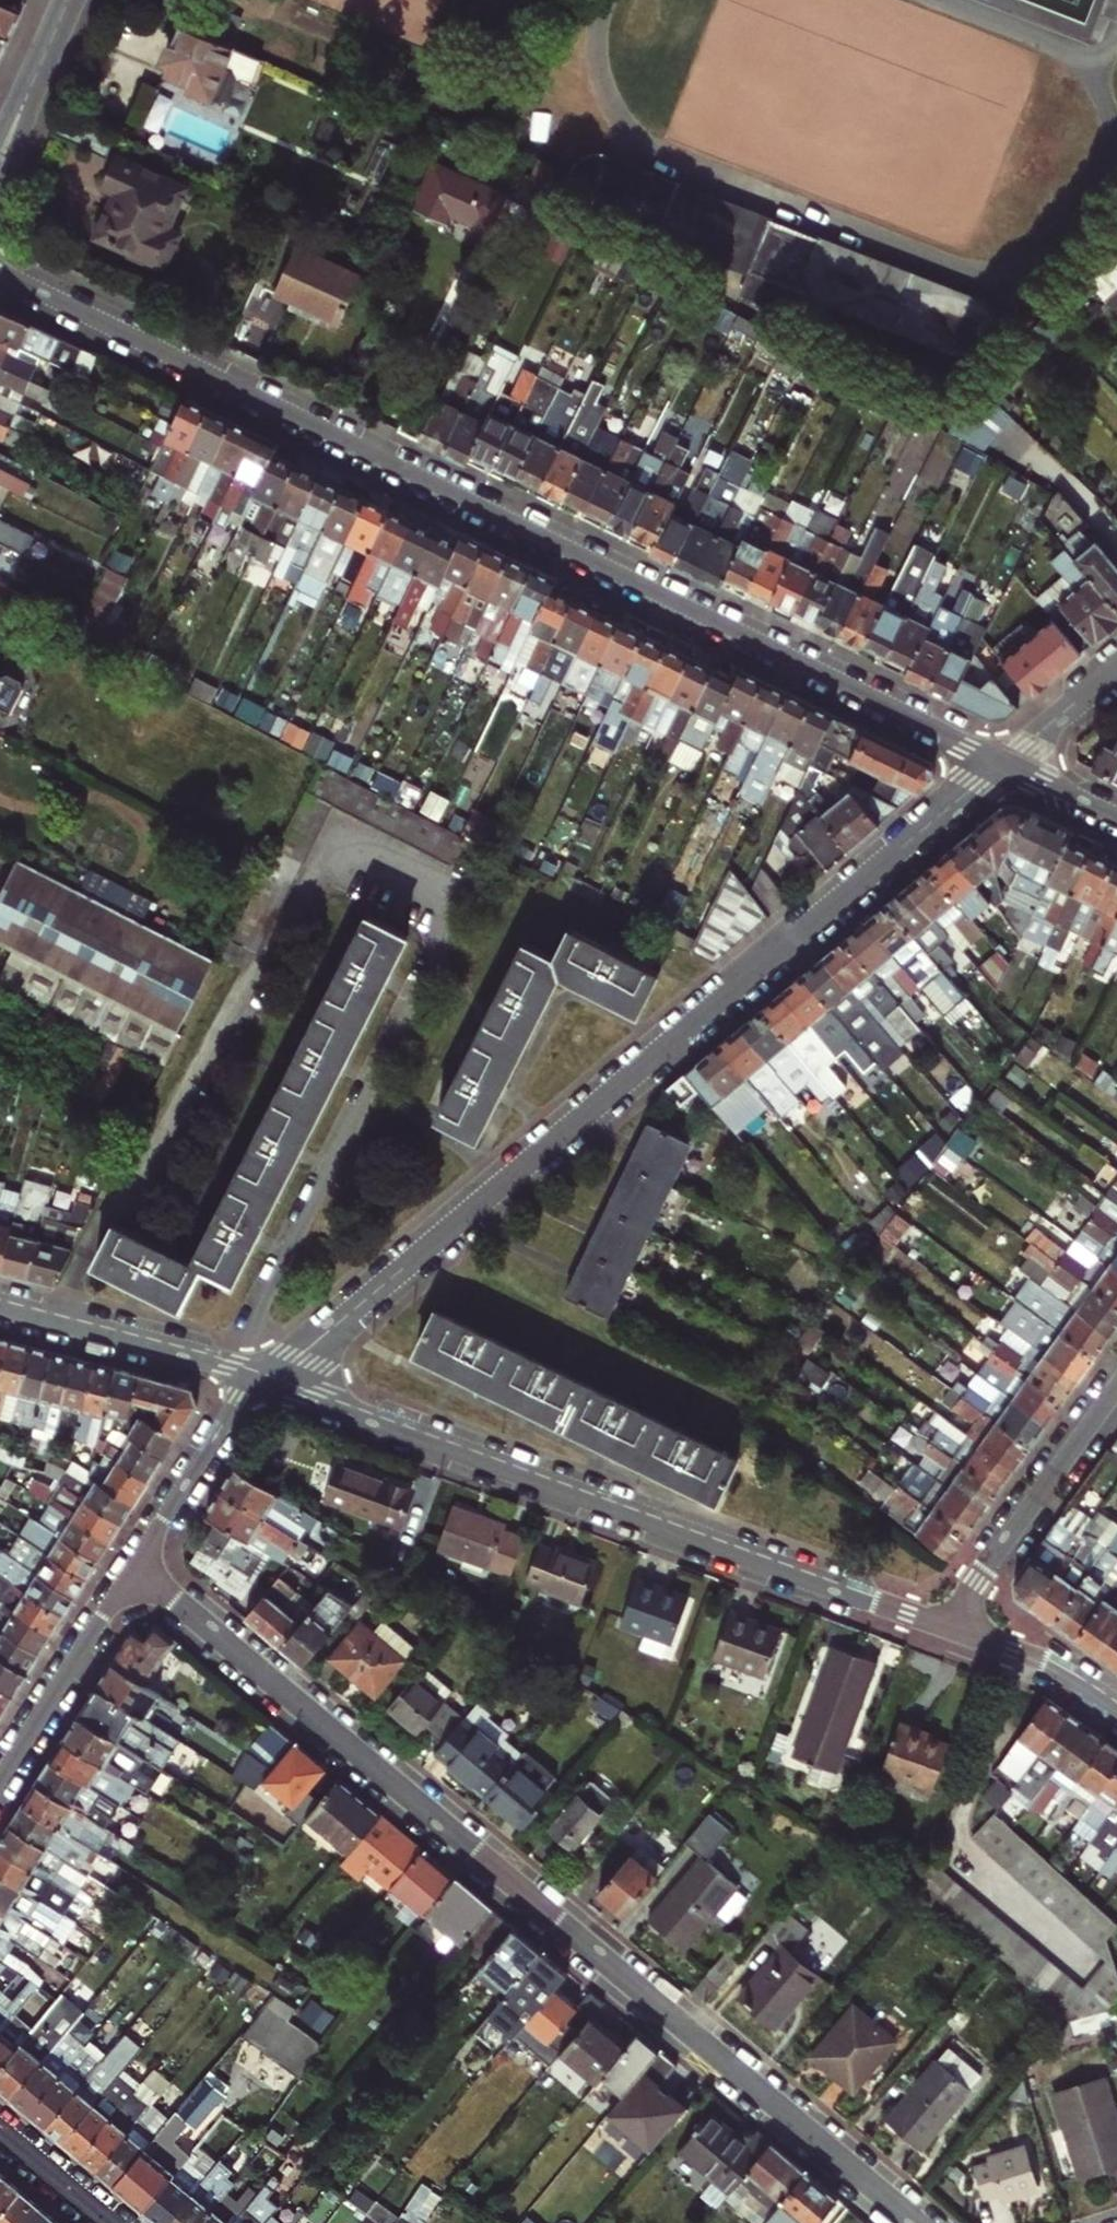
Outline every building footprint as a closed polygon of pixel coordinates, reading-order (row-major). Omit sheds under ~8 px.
[(170,11),(174,0),(143,0),(170,11)] [(0,5),(0,35),(12,40),(23,15),(0,5)] [(257,82),(266,62),(182,26),(174,44),(176,45),(169,62),(175,65),(181,80),(186,81),(188,79),(196,82),(193,90),(221,102),(222,100),(231,98),(239,79),(245,77),(257,82)] [(12,40),(0,35),(0,67),(12,40)] [(165,125),(167,85),(136,84),(134,124),(165,125)] [(596,200),(736,258),(753,215),(613,158),(608,157),(603,158),(597,160),(593,163),(589,167),(586,171),(585,177),(585,183),(588,190),(592,197),(596,200)] [(116,199),(101,235),(133,249),(130,254),(151,263),(153,259),(162,263),(164,260),(172,259),(178,248),(172,240),(174,235),(165,231),(172,217),(169,215),(180,189),(118,162),(116,166),(112,167),(107,177),(110,182),(105,194),(116,199)] [(433,162),(412,208),(445,223),(449,214),(485,230),(495,208),(499,210),(506,194),(433,162)] [(538,162),(532,177),(551,185),(557,169),(538,162)] [(537,209),(541,203),(552,185),(551,185),(532,177),(529,175),(515,199),(537,209)] [(773,223),(753,215),(736,258),(755,266),(773,223)] [(806,288),(965,351),(983,307),(823,243),(825,238),(775,218),(773,223),(755,266),(745,292),(795,312),(806,288)] [(1105,296),(1116,292),(1116,235),(1084,271),(1095,284),(1105,296)] [(296,248),(275,295),(292,303),(295,296),(324,309),(321,316),(339,324),(361,277),(296,248)] [(1070,294),(1074,300),(1095,284),(1084,271),(1066,290),(1070,294)] [(1105,296),(1116,308),(1116,292),(1105,296)] [(740,312),(718,300),(708,319),(731,330),(733,326),(740,312)] [(987,311),(983,307),(965,351),(971,351),(980,349),(984,346),(991,339),(993,335),(994,330),(993,325),(992,320),(987,311)] [(0,309),(0,337),(9,342),(48,361),(59,337),(0,309)] [(740,312),(733,326),(755,337),(761,324),(740,312)] [(27,377),(33,366),(4,352),(9,342),(0,337),(0,364),(27,377)] [(478,379),(443,450),(467,462),(471,453),(487,421),(477,417),(502,364),(488,358),(478,379)] [(60,393),(27,377),(0,364),(0,382),(54,407),(60,393)] [(517,386),(529,391),(537,373),(526,368),(517,386)] [(418,438),(443,450),(478,379),(467,373),(451,404),(438,398),(431,412),(428,419),(418,438)] [(585,391),(540,486),(565,498),(585,456),(599,426),(589,421),(608,383),(593,376),(585,391)] [(547,436),(538,432),(518,475),(540,486),(585,391),(572,384),(547,436)] [(431,412),(438,398),(442,390),(432,385),(422,407),(431,412)] [(471,453),(493,463),(528,393),(529,391),(517,386),(515,385),(500,414),(492,410),(487,421),(471,453)] [(1009,413),(981,388),(968,403),(999,425),(1009,413)] [(528,393),(493,463),(518,475),(538,432),(552,404),(528,393)] [(165,496),(174,478),(208,409),(185,398),(166,438),(176,443),(161,473),(156,471),(148,487),(165,496)] [(981,446),(999,425),(968,403),(948,427),(981,446)] [(26,437),(34,422),(0,405),(0,424),(26,437)] [(208,409),(174,478),(188,485),(201,455),(210,459),(229,420),(208,409)] [(399,429),(418,438),(428,419),(409,410),(399,429)] [(252,431),(229,420),(210,459),(219,463),(205,494),(208,495),(218,500),(252,431)] [(30,439),(26,437),(0,424),(0,440),(24,452),(30,439)] [(610,520),(633,531),(677,441),(680,434),(667,428),(653,456),(643,452),(610,520)] [(594,460),(585,456),(565,498),(587,508),(622,436),(609,430),(594,460)] [(252,431),(218,500),(232,506),(246,477),(257,482),(271,453),(276,443),(252,431)] [(610,520),(643,452),(645,448),(622,436),(587,508),(610,520)] [(677,441),(633,531),(656,542),(670,512),(686,480),(691,469),(680,464),(688,446),(677,441)] [(292,464),(271,453),(257,482),(251,494),(261,498),(247,528),(243,526),(236,542),(250,549),(292,464)] [(201,455),(188,485),(195,489),(210,459),(201,455)] [(219,463),(210,459),(195,489),(205,494),(219,463)] [(292,464),(250,549),(268,558),(276,542),(273,540),(287,512),(296,515),(316,475),(292,464)] [(681,516),(670,512),(656,542),(651,551),(677,564),(696,525),(711,493),(718,477),(703,471),(696,486),(681,516)] [(339,486),(316,475),(296,515),(282,546),(288,549),(280,564),(297,572),(301,565),(339,486)] [(686,480),(670,512),(681,516),(696,486),(686,480)] [(1067,544),(1116,604),(1116,559),(1099,538),(1095,541),(1085,529),(1094,521),(1060,482),(1043,517),(1067,544)] [(339,486),(301,565),(324,575),(343,538),(362,497),(339,486)] [(711,493),(696,525),(705,528),(720,498),(711,493)] [(199,515),(209,520),(218,500),(208,495),(199,515)] [(330,590),(343,596),(386,509),(362,497),(343,538),(353,543),(330,590)] [(698,574),(732,503),(720,498),(705,528),(696,525),(677,564),(698,574)] [(747,511),(732,503),(698,574),(722,586),(727,577),(741,546),(732,542),(747,511)] [(749,588),(784,516),(761,505),(757,515),(741,546),(727,577),(749,588)] [(389,560),(409,520),(386,509),(343,596),(342,598),(361,606),(364,599),(362,590),(364,586),(380,555),(389,560)] [(757,515),(747,511),(732,542),(741,546),(757,515)] [(749,588),(774,600),(805,536),(795,531),(798,522),(784,516),(749,588)] [(10,545),(19,550),(27,533),(0,520),(0,540),(10,545)] [(390,616),(431,531),(409,520),(389,560),(398,565),(384,594),(389,596),(381,612),(390,616)] [(852,527),(839,521),(831,538),(844,544),(852,527)] [(839,579),(819,621),(840,632),(875,559),(891,529),(879,523),(864,554),(862,553),(848,583),(839,579)] [(796,611),(831,538),(809,527),(805,536),(774,600),(796,611)] [(455,542),(431,531),(390,616),(403,622),(425,577),(436,582),(441,571),(455,542)] [(455,542),(441,571),(452,575),(437,606),(419,643),(433,649),(451,613),(484,544),(460,533),(455,542)] [(796,611),(819,621),(839,579),(830,575),(844,544),(831,538),(796,611)] [(0,540),(0,565),(10,545),(0,540)] [(506,555),(484,544),(451,613),(464,619),(479,588),(488,593),(506,555)] [(1067,544),(1055,554),(1066,566),(1062,570),(1077,589),(1050,612),(1083,651),(1116,623),(1116,604),(1067,544)] [(106,565),(104,565),(73,549),(61,570),(92,585),(74,623),(76,625),(106,565)] [(380,555),(364,586),(374,591),(374,590),(389,560),(380,555)] [(506,555),(488,593),(498,598),(483,629),(496,635),(530,567),(506,555)] [(891,567),(875,559),(840,632),(866,644),(886,601),(876,597),(891,567)] [(398,565),(389,560),(374,590),(384,594),(398,565)] [(126,576),(106,565),(76,625),(96,637),(126,576)] [(912,667),(927,636),(932,624),(942,604),(947,594),(937,589),(946,571),(935,565),(926,583),(891,656),(912,667)] [(553,578),(530,567),(496,635),(478,672),(490,678),(514,629),(525,634),(529,627),(548,588),(553,578)] [(876,597),(886,601),(901,571),(891,567),(876,597)] [(436,582),(426,601),(437,606),(452,575),(441,571),(436,582)] [(886,601),(866,644),(891,656),(926,583),(901,571),(886,601)] [(956,576),(946,571),(937,589),(947,594),(956,576)] [(548,588),(529,627),(539,631),(523,665),(536,672),(572,599),(548,588)] [(956,611),(951,609),(942,604),(932,624),(927,636),(912,667),(907,676),(932,687),(966,616),(976,595),(977,594),(967,589),(961,600),(956,611)] [(961,600),(947,594),(942,604),(951,609),(956,611),(961,600)] [(976,595),(966,616),(932,687),(954,698),(977,652),(985,636),(989,628),(979,623),(989,601),(976,595)] [(595,610),(572,599),(536,672),(524,698),(537,704),(551,675),(566,645),(575,649),(595,610)] [(595,610),(575,649),(585,654),(570,684),(586,692),(620,622),(595,610)] [(112,621),(104,639),(127,649),(135,631),(112,621)] [(612,668),(623,672),(642,633),(620,622),(586,692),(571,722),(582,727),(612,668)] [(539,631),(529,627),(525,634),(513,661),(523,665),(539,631)] [(1034,693),(1064,668),(1031,629),(1001,655),(1019,676),(1034,693)] [(642,633),(623,672),(608,703),(631,714),(665,644),(642,633)] [(644,721),(648,723),(663,693),(672,697),(692,657),(665,644),(631,714),(621,735),(634,741),(644,721)] [(551,675),(561,680),(575,649),(566,645),(551,675)] [(575,649),(561,680),(570,684),(585,654),(575,649)] [(1007,686),(977,652),(954,698),(992,717),(1011,712),(1034,693),(1019,676),(1007,686)] [(692,657),(672,697),(682,702),(667,732),(657,753),(668,758),(678,737),(712,667),(692,657)] [(714,717),(718,709),(733,677),(712,667),(678,737),(691,744),(705,714),(714,717)] [(727,752),(762,680),(738,668),(733,677),(718,709),(730,715),(708,762),(720,768),(727,752)] [(15,709),(27,686),(25,677),(12,670),(3,673),(0,680),(0,702),(15,709)] [(786,692),(762,680),(727,752),(742,759),(757,728),(766,733),(786,692)] [(752,785),(767,792),(775,775),(810,703),(786,692),(766,733),(751,764),(760,767),(752,785)] [(663,693),(648,723),(657,727),(672,697),(663,693)] [(672,697),(657,727),(667,732),(682,702),(672,697)] [(775,775),(799,786),(810,764),(834,715),(810,703),(775,775)] [(691,744),(699,748),(714,717),(705,714),(691,744)] [(822,770),(824,771),(833,753),(879,774),(917,793),(931,781),(928,761),(905,749),(834,715),(810,764),(822,770)] [(1116,779),(1116,739),(1113,747),(1103,742),(1091,767),(1116,779)] [(513,762),(496,754),(489,769),(505,777),(513,762)] [(232,938),(244,944),(256,949),(329,802),(448,861),(460,836),(318,763),(275,849),(232,938)] [(869,792),(848,782),(844,787),(848,793),(829,809),(812,789),(822,770),(810,764),(799,786),(797,791),(848,850),(900,807),(869,792)] [(398,779),(375,768),(368,784),(390,795),(398,779)] [(917,793),(879,774),(869,792),(900,807),(917,793)] [(848,850),(797,791),(771,843),(788,862),(795,856),(805,857),(811,852),(825,869),(848,850)] [(1005,855),(1027,810),(1018,805),(1000,807),(968,834),(996,868),(998,870),(1005,855)] [(1031,856),(1049,821),(1027,810),(1005,855),(1020,869),(1013,884),(1019,887),(1028,891),(1034,877),(1031,856)] [(486,826),(466,816),(459,831),(478,841),(486,826)] [(1028,891),(1041,897),(1069,841),(1073,833),(1049,821),(1031,856),(1034,877),(1028,891)] [(996,868),(968,834),(948,851),(976,885),(996,868)] [(1055,922),(1090,852),(1069,841),(1041,897),(1034,912),(1055,922)] [(966,913),(975,905),(986,896),(976,885),(948,851),(928,868),(966,913)] [(1078,934),(1093,904),(1113,863),(1090,852),(1055,922),(1067,928),(1078,934)] [(81,892),(14,859),(0,887),(0,978),(166,1063),(184,1028),(179,1026),(212,958),(142,923),(81,892)] [(1116,914),(1116,865),(1113,863),(1093,904),(1104,909),(1089,939),(1102,945),(1116,914)] [(759,867),(747,891),(769,917),(788,900),(759,867)] [(928,868),(907,886),(935,919),(963,951),(984,934),(966,913),(928,868)] [(714,963),(769,917),(747,891),(728,870),(689,950),(714,963)] [(91,873),(81,892),(142,923),(152,903),(91,873)] [(604,890),(582,880),(576,892),(598,903),(604,890)] [(886,903),(942,970),(954,960),(935,937),(930,942),(921,931),(935,919),(907,886),(886,903)] [(1028,891),(1019,887),(1012,901),(1034,912),(1041,897),(1028,891)] [(1034,912),(1012,901),(1004,918),(1021,938),(1034,912)] [(886,903),(866,921),(902,964),(921,987),(941,1010),(962,993),(942,970),(886,903)] [(1093,904),(1078,934),(1089,939),(1104,909),(1093,904)] [(1116,952),(1116,914),(1102,945),(1113,951),(1116,952)] [(405,934),(367,915),(269,1110),(194,1260),(115,1220),(96,1258),(183,1303),(203,1265),(233,1281),(405,934)] [(845,938),(900,1006),(913,995),(893,972),(902,964),(866,921),(845,938)] [(1056,953),(1067,928),(1055,922),(1043,947),(1056,953)] [(638,1011),(658,973),(569,930),(554,960),(524,946),(436,1119),(475,1138),(559,974),(638,1011)] [(845,938),(823,956),(903,1052),(914,1043),(890,1015),(900,1006),(845,938)] [(1090,970),(1102,945),(1089,939),(1078,964),(1090,970)] [(1101,976),(1113,951),(1102,945),(1090,970),(1101,976)] [(999,951),(978,969),(996,990),(1009,963),(999,951)] [(802,974),(858,1041),(882,1070),(903,1052),(823,956),(802,974)] [(921,987),(902,964),(893,972),(913,995),(921,987)] [(847,1050),(858,1041),(802,974),(781,992),(818,1036),(828,1027),(847,1050)] [(818,1036),(781,992),(760,1009),(816,1077),(828,1066),(809,1043),(818,1036)] [(739,1027),(776,1071),(785,1063),(805,1086),(816,1077),(760,1009),(739,1027)] [(739,1027),(719,1044),(775,1111),(789,1128),(810,1111),(796,1094),(776,1071),(739,1027)] [(837,1059),(847,1050),(828,1027),(818,1036),(837,1059)] [(60,1048),(86,1059),(92,1046),(66,1034),(60,1048)] [(837,1059),(818,1036),(809,1043),(828,1066),(837,1059)] [(90,1092),(118,1098),(129,1045),(101,1039),(90,1092)] [(719,1044),(684,1073),(698,1090),(740,1140),(775,1111),(719,1044)] [(796,1094),(805,1086),(785,1063),(776,1071),(796,1094)] [(844,1086),(828,1066),(816,1077),(832,1096),(844,1086)] [(13,1093),(16,1080),(0,1072),(0,1090),(13,1093)] [(698,1090),(684,1073),(668,1088),(681,1104),(698,1090)] [(688,1141),(658,1127),(650,1123),(629,1167),(667,1185),(688,1141)] [(964,1124),(953,1138),(937,1126),(904,1168),(921,1181),(934,1164),(951,1177),(982,1138),(964,1124)] [(45,1204),(44,1206),(26,1275),(54,1282),(116,1161),(102,1154),(79,1197),(69,1195),(66,1208),(45,1204)] [(667,1185),(629,1167),(608,1210),(646,1228),(667,1185)] [(26,1275),(44,1206),(32,1204),(37,1186),(38,1183),(24,1180),(17,1209),(2,1269),(26,1275)] [(45,1204),(49,1189),(37,1186),(32,1204),(44,1206),(45,1204)] [(1114,1187),(1107,1197),(1116,1205),(1116,1189),(1114,1187)] [(1107,1197),(1099,1207),(1116,1220),(1116,1205),(1107,1197)] [(898,1204),(878,1215),(893,1243),(913,1232),(898,1204)] [(2,1269),(17,1209),(0,1205),(0,1268),(2,1269)] [(1099,1207),(1090,1220),(1116,1239),(1116,1220),(1099,1207)] [(625,1272),(646,1228),(608,1210),(587,1254),(625,1272)] [(1116,1273),(1116,1239),(1090,1220),(1082,1231),(1104,1247),(1097,1258),(1116,1273)] [(1065,1226),(1061,1231),(1074,1241),(1078,1236),(1065,1226)] [(1074,1241),(1097,1258),(1104,1247),(1082,1231),(1078,1236),(1074,1241)] [(1090,1268),(1097,1258),(1074,1241),(1067,1252),(1090,1268)] [(1058,1263),(1032,1244),(1024,1255),(1050,1274),(1042,1285),(1065,1302),(1111,1335),(1116,1327),(1116,1306),(1058,1263)] [(1097,1258),(1090,1268),(1067,1252),(1058,1263),(1116,1306),(1116,1273),(1097,1258)] [(605,1315),(625,1272),(587,1254),(567,1296),(605,1315)] [(1050,1274),(1024,1255),(1016,1266),(1042,1285),(1050,1274)] [(1026,1307),(1035,1295),(1025,1288),(1016,1301),(1026,1307)] [(1111,1335),(1065,1302),(1058,1312),(1035,1295),(1026,1307),(1095,1357),(1111,1335)] [(1079,1379),(1095,1357),(1026,1307),(1010,1329),(1033,1346),(1079,1379)] [(436,1310),(417,1350),(718,1498),(737,1458),(436,1310)] [(808,1353),(823,1330),(812,1322),(796,1345),(808,1353)] [(1025,1356),(1033,1346),(1010,1329),(1003,1339),(1025,1356)] [(1063,1401),(1079,1379),(1033,1346),(1025,1356),(1003,1339),(999,1344),(989,1337),(984,1344),(1063,1401)] [(8,1342),(0,1340),(0,1374),(8,1342)] [(31,1348),(8,1342),(0,1374),(0,1416),(6,1393),(18,1396),(31,1348)] [(1063,1401),(984,1344),(976,1355),(986,1362),(1009,1379),(1000,1390),(1046,1424),(1063,1401)] [(51,1353),(31,1348),(18,1396),(27,1399),(20,1425),(32,1428),(51,1353)] [(73,1359),(51,1353),(32,1428),(45,1431),(52,1404),(60,1406),(73,1359)] [(53,1434),(76,1439),(95,1365),(73,1359),(60,1406),(53,1434)] [(1009,1379),(986,1362),(978,1374),(1000,1390),(1009,1379)] [(103,1418),(116,1370),(95,1365),(76,1439),(88,1442),(95,1415),(103,1418)] [(968,1367),(951,1389),(1030,1446),(1046,1424),(1000,1390),(978,1374),(968,1367)] [(125,1418),(128,1405),(136,1375),(116,1370),(103,1418),(101,1426),(122,1431),(122,1418),(125,1418)] [(128,1405),(134,1407),(136,1400),(151,1404),(149,1411),(159,1413),(160,1406),(170,1409),(176,1385),(136,1375),(128,1405)] [(159,1413),(149,1411),(134,1407),(133,1413),(164,1428),(177,1436),(196,1405),(191,1389),(176,1385),(170,1409),(160,1406),(159,1413)] [(976,1424),(968,1435),(1014,1468),(1030,1446),(951,1389),(944,1400),(976,1424)] [(128,1435),(134,1438),(164,1457),(177,1436),(164,1428),(133,1413),(134,1407),(128,1405),(125,1418),(122,1418),(134,1425),(128,1435)] [(922,1435),(929,1440),(998,1491),(1014,1468),(968,1435),(945,1418),(938,1429),(930,1424),(922,1435)] [(99,1432),(98,1438),(104,1442),(107,1437),(99,1432)] [(921,1451),(929,1440),(922,1435),(914,1446),(921,1451)] [(164,1457),(134,1438),(127,1449),(107,1437),(104,1442),(98,1438),(97,1443),(106,1449),(104,1452),(107,1454),(119,1462),(149,1481),(164,1457)] [(1116,1458),(1116,1437),(1107,1451),(1116,1458)] [(998,1491),(929,1440),(921,1451),(944,1468),(936,1479),(982,1512),(998,1491)] [(96,1447),(104,1452),(106,1449),(97,1443),(96,1447)] [(119,1462),(107,1454),(100,1464),(112,1472),(119,1462)] [(24,1459),(22,1466),(43,1473),(45,1466),(24,1459)] [(149,1481),(119,1462),(112,1472),(100,1464),(92,1459),(88,1475),(97,1481),(134,1504),(149,1481)] [(936,1479),(913,1462),(905,1474),(928,1490),(936,1479)] [(896,1486),(905,1474),(892,1465),(884,1477),(896,1486)] [(340,1466),(327,1500),(400,1528),(414,1493),(340,1466)] [(965,1536),(896,1486),(884,1477),(869,1466),(860,1479),(887,1497),(880,1508),(949,1557),(965,1536)] [(321,1522),(235,1468),(220,1491),(264,1519),(271,1508),(312,1534),(321,1522)] [(61,1482),(86,1498),(123,1522),(134,1504),(97,1481),(92,1489),(67,1473),(62,1481),(61,1482)] [(982,1512),(936,1479),(928,1490),(905,1474),(896,1486),(965,1536),(982,1512)] [(123,1522),(86,1498),(82,1504),(56,1487),(47,1500),(74,1517),(111,1541),(123,1522)] [(220,1524),(266,1552),(287,1566),(292,1559),(297,1562),(307,1546),(264,1519),(220,1491),(205,1514),(220,1524)] [(511,1575),(525,1537),(507,1531),(509,1525),(457,1505),(441,1548),(511,1575)] [(111,1541),(74,1517),(71,1523),(43,1506),(35,1519),(62,1536),(100,1559),(111,1541)] [(59,1541),(62,1536),(35,1519),(30,1516),(27,1521),(59,1541)] [(1016,1595),(1031,1606),(1082,1535),(1058,1518),(1014,1579),(1016,1595)] [(88,1578),(100,1559),(62,1536),(59,1541),(27,1521),(19,1535),(88,1578)] [(241,1592),(266,1552),(220,1524),(198,1560),(225,1577),(222,1581),(241,1592)] [(1053,1622),(1107,1547),(1084,1531),(1082,1535),(1031,1606),(1053,1622)] [(1107,1547),(1053,1622),(1075,1638),(1104,1598),(1096,1592),(1116,1563),(1116,1533),(1107,1547)] [(88,1578),(19,1535),(18,1534),(6,1553),(8,1555),(76,1597),(88,1578)] [(541,1544),(527,1581),(583,1601),(597,1563),(556,1548),(556,1549),(541,1544)] [(76,1597),(8,1555),(0,1568),(0,1575),(65,1615),(76,1597)] [(0,1575),(0,1587),(5,1590),(0,1598),(0,1601),(53,1633),(65,1615),(0,1575)] [(297,1591),(279,1576),(245,1617),(281,1647),(311,1612),(302,1604),(296,1611),(287,1603),(297,1591)] [(674,1642),(688,1601),(656,1590),(658,1584),(639,1578),(622,1624),(674,1642)] [(1097,1654),(1116,1625),(1116,1579),(1104,1598),(1075,1638),(1097,1654)] [(690,1596),(658,1584),(656,1590),(688,1601),(690,1596)] [(369,1585),(351,1606),(345,1613),(354,1620),(378,1591),(369,1585)] [(328,1592),(311,1612),(281,1647),(302,1664),(345,1613),(351,1606),(328,1592)] [(42,1652),(53,1633),(0,1601),(0,1626),(42,1652)] [(714,1657),(766,1676),(781,1635),(749,1623),(750,1618),(731,1611),(714,1657)] [(783,1629),(750,1618),(749,1623),(781,1635),(783,1629)] [(133,1628),(110,1664),(144,1686),(163,1655),(173,1643),(150,1624),(142,1634),(133,1628)] [(358,1624),(330,1659),(375,1698),(405,1663),(403,1661),(412,1651),(380,1624),(371,1634),(358,1624)] [(1097,1654),(1116,1668),(1116,1625),(1097,1654)] [(30,1672),(42,1652),(0,1626),(0,1654),(30,1672)] [(876,1663),(833,1648),(797,1752),(817,1759),(812,1775),(833,1782),(876,1663)] [(0,1654),(0,1685),(15,1694),(30,1672),(0,1654)] [(96,1687),(144,1718),(158,1695),(144,1686),(110,1664),(96,1687)] [(450,1691),(423,1668),(387,1710),(418,1736),(423,1730),(442,1746),(463,1721),(442,1702),(450,1691)] [(0,1685),(0,1712),(3,1714),(15,1694),(0,1685)] [(180,1741),(144,1718),(96,1687),(79,1713),(163,1767),(180,1741)] [(1028,1766),(1066,1714),(1046,1699),(994,1772),(1001,1777),(1009,1767),(1016,1758),(1028,1766)] [(509,1735),(476,1707),(463,1721),(497,1750),(509,1735)] [(149,1790),(163,1767),(79,1713),(65,1737),(137,1783),(149,1790)] [(633,1721),(623,1714),(614,1725),(624,1733),(633,1721)] [(1038,1774),(1047,1780),(1085,1727),(1066,1714),(1028,1766),(1021,1776),(1010,1792),(1012,1794),(1018,1800),(1030,1784),(1038,1774)] [(497,1750),(463,1721),(442,1746),(435,1755),(485,1798),(513,1764),(497,1750)] [(292,1743),(270,1724),(247,1751),(272,1767),(292,1743)] [(949,1750),(934,1744),(924,1741),(926,1736),(899,1726),(882,1775),(933,1793),(949,1750)] [(1059,1804),(1104,1742),(1085,1727),(1047,1780),(1040,1790),(1027,1808),(1033,1813),(1047,1795),(1059,1804)] [(936,1739),(926,1736),(924,1741),(934,1744),(936,1739)] [(123,1804),(137,1783),(65,1737),(51,1758),(120,1803),(123,1804)] [(1087,1808),(1116,1766),(1116,1751),(1104,1742),(1059,1804),(1045,1823),(1049,1828),(1064,1808),(1065,1810),(1074,1799),(1087,1808)] [(524,1752),(513,1764),(485,1798),(523,1830),(551,1797),(543,1790),(554,1777),(524,1752)] [(106,1826),(120,1803),(51,1758),(37,1782),(106,1826)] [(1016,1758),(1009,1767),(1021,1776),(1028,1766),(1016,1758)] [(328,1772),(316,1763),(293,1790),(300,1795),(300,1794),(306,1798),(328,1772)] [(1116,1804),(1116,1766),(1087,1808),(1078,1819),(1071,1828),(1090,1841),(1097,1831),(1116,1804)] [(337,1780),(328,1772),(306,1798),(300,1794),(300,1795),(314,1807),(337,1780)] [(1038,1774),(1030,1784),(1040,1790),(1047,1780),(1038,1774)] [(1010,1792),(991,1776),(978,1795),(996,1811),(1012,1794),(1010,1792)] [(314,1807),(305,1819),(348,1854),(380,1816),(337,1780),(314,1807)] [(24,1802),(100,1850),(107,1839),(128,1853),(134,1844),(106,1826),(37,1782),(24,1802)] [(590,1782),(549,1831),(571,1850),(613,1800),(590,1782)] [(305,1819),(314,1807),(300,1795),(280,1819),(294,1831),(305,1819)] [(1074,1799),(1065,1810),(1078,1819),(1087,1808),(1074,1799)] [(11,1822),(81,1866),(89,1854),(107,1866),(112,1858),(100,1850),(24,1802),(11,1822)] [(1116,1846),(1116,1804),(1097,1831),(1116,1846)] [(688,1840),(710,1858),(736,1826),(713,1808),(688,1840)] [(1116,1926),(1116,1925),(994,1814),(971,1840),(1097,1952),(1106,1939),(1116,1926)] [(393,1827),(380,1816),(348,1854),(342,1861),(360,1877),(367,1869),(389,1888),(420,1850),(411,1842),(406,1843),(391,1831),(393,1827)] [(81,1866),(11,1822),(0,1840),(0,1844),(54,1878),(55,1876),(78,1891),(88,1898),(93,1889),(74,1877),(81,1866)] [(406,1843),(411,1842),(393,1827),(391,1831),(406,1843)] [(666,1865),(640,1843),(629,1856),(655,1878),(666,1865)] [(0,1844),(0,1871),(42,1897),(50,1885),(73,1900),(78,1891),(55,1876),(54,1878),(0,1844)] [(454,1878),(420,1850),(389,1888),(422,1916),(425,1913),(454,1878)] [(1113,1852),(1099,1872),(1109,1881),(1116,1869),(1116,1855),(1113,1852)] [(623,1915),(655,1878),(629,1856),(598,1894),(623,1915)] [(701,1857),(647,1921),(684,1952),(716,1914),(727,1924),(746,1901),(735,1891),(738,1888),(701,1857)] [(917,1897),(992,1959),(1052,2009),(1073,1982),(930,1864),(917,1897)] [(42,1897),(0,1871),(0,1901),(29,1919),(62,1939),(68,1929),(51,1918),(58,1908),(42,1897)] [(463,1944),(469,1937),(492,1910),(454,1878),(425,1913),(463,1944)] [(29,1919),(0,1901),(0,1930),(15,1940),(31,1950),(37,1940),(22,1930),(29,1919)] [(470,1951),(485,1964),(514,1929),(492,1910),(469,1937),(476,1943),(470,1951)] [(809,1934),(785,1913),(764,1938),(780,1952),(741,1999),(776,2027),(819,1978),(814,1974),(824,1961),(802,1942),(809,1934)] [(514,1929),(485,1964),(476,1974),(504,1998),(542,1952),(514,1929)] [(0,1957),(9,1963),(21,1971),(23,1971),(28,1962),(9,1950),(15,1940),(0,1930),(0,1957)] [(1068,2022),(1106,2011),(1116,1998),(1116,1974),(1106,1939),(1097,1952),(1109,1963),(1087,1993),(1073,1982),(1052,2009),(1068,2022)] [(542,1952),(504,1998),(530,2019),(556,1989),(568,1974),(542,1952)] [(717,1993),(739,1967),(725,1955),(703,1982),(717,1993)] [(0,1957),(0,1973),(9,1963),(0,1957)] [(27,1987),(34,1992),(41,1983),(23,1971),(21,1971),(15,1978),(27,1987)] [(34,1992),(25,2002),(32,2007),(41,1998),(52,2005),(60,1995),(41,1983),(34,1992)] [(25,2002),(34,1992),(27,1987),(18,1998),(24,2003),(25,2002)] [(562,2054),(591,2019),(603,2004),(590,1993),(578,2007),(556,1989),(530,2019),(526,2024),(562,2054)] [(33,2028),(0,2069),(0,2085),(13,2096),(61,2038),(50,2029),(69,2008),(69,1998),(62,1992),(60,1995),(52,2005),(33,2028)] [(277,1995),(243,2036),(303,2076),(326,2044),(291,2020),(298,2009),(277,1995)] [(16,2013),(0,2000),(0,2032),(16,2013)] [(327,2030),(331,2012),(303,2006),(299,2024),(327,2030)] [(895,2042),(853,2007),(810,2057),(853,2092),(895,2042)] [(16,2013),(0,2032),(0,2069),(33,2028),(16,2013)] [(607,2032),(591,2019),(562,2054),(596,2082),(602,2075),(630,2042),(612,2027),(607,2032)] [(13,2096),(29,2109),(72,2060),(63,2053),(77,2037),(68,2030),(61,2038),(13,2096)] [(626,2095),(640,2078),(662,2053),(638,2033),(630,2042),(602,2075),(626,2095)] [(48,2125),(90,2076),(79,2067),(93,2051),(86,2044),(72,2060),(29,2109),(48,2125)] [(949,2048),(938,2062),(887,2122),(921,2150),(972,2090),(984,2076),(949,2048)] [(104,2060),(93,2051),(79,2067),(90,2076),(104,2060)] [(662,2053),(640,2078),(657,2092),(679,2067),(662,2053)] [(48,2125),(65,2140),(107,2090),(97,2082),(111,2066),(104,2060),(90,2076),(48,2125)] [(97,2082),(107,2090),(121,2075),(111,2066),(97,2082)] [(221,2074),(215,2068),(158,2134),(116,2183),(145,2207),(187,2158),(176,2149),(226,2091),(215,2081),(221,2074)] [(82,2153),(124,2104),(114,2096),(127,2080),(121,2075),(107,2090),(65,2140),(82,2153)] [(1056,2096),(1084,2179),(1116,2168),(1116,2103),(1109,2078),(1056,2096)] [(82,2153),(99,2168),(141,2119),(131,2111),(145,2095),(137,2088),(124,2104),(82,2153)] [(131,2111),(141,2119),(154,2103),(145,2095),(131,2111)] [(116,2183),(158,2134),(148,2125),(161,2109),(154,2103),(141,2119),(99,2168),(116,2183)] [(769,2144),(755,2132),(745,2144),(708,2114),(678,2150),(730,2192),(769,2144)] [(297,2140),(284,2155),(286,2157),(293,2162),(306,2147),(297,2140)] [(805,2174),(769,2144),(730,2192),(727,2196),(760,2222),(764,2222),(769,2217),(805,2174)] [(1043,2199),(1026,2157),(993,2171),(995,2177),(980,2183),(992,2211),(1007,2205),(1010,2213),(1043,2199)] [(164,2222),(170,2222),(210,2176),(188,2158),(187,2158),(145,2207),(164,2222)] [(170,2222),(200,2222),(235,2182),(229,2177),(234,2171),(222,2161),(210,2176),(170,2222)] [(273,2215),(281,2206),(270,2197),(282,2182),(275,2175),(277,2172),(275,2170),(263,2185),(231,2222),(266,2222),(273,2215)] [(240,2176),(234,2171),(229,2177),(235,2182),(237,2180),(240,2176)] [(805,2174),(769,2217),(777,2222),(819,2222),(837,2201),(805,2174)] [(7,2176),(0,2184),(0,2216),(22,2189),(7,2176)] [(235,2182),(200,2222),(231,2222),(263,2185),(255,2178),(246,2188),(237,2180),(235,2182)] [(396,2222),(425,2222),(428,2219),(426,2218),(436,2204),(427,2198),(436,2186),(426,2179),(396,2222)] [(0,2216),(0,2222),(26,2222),(41,2205),(22,2189),(0,2216)] [(59,2221),(41,2205),(26,2222),(57,2222),(59,2221)] [(304,2216),(300,2213),(291,2222),(298,2222),(304,2216)]
